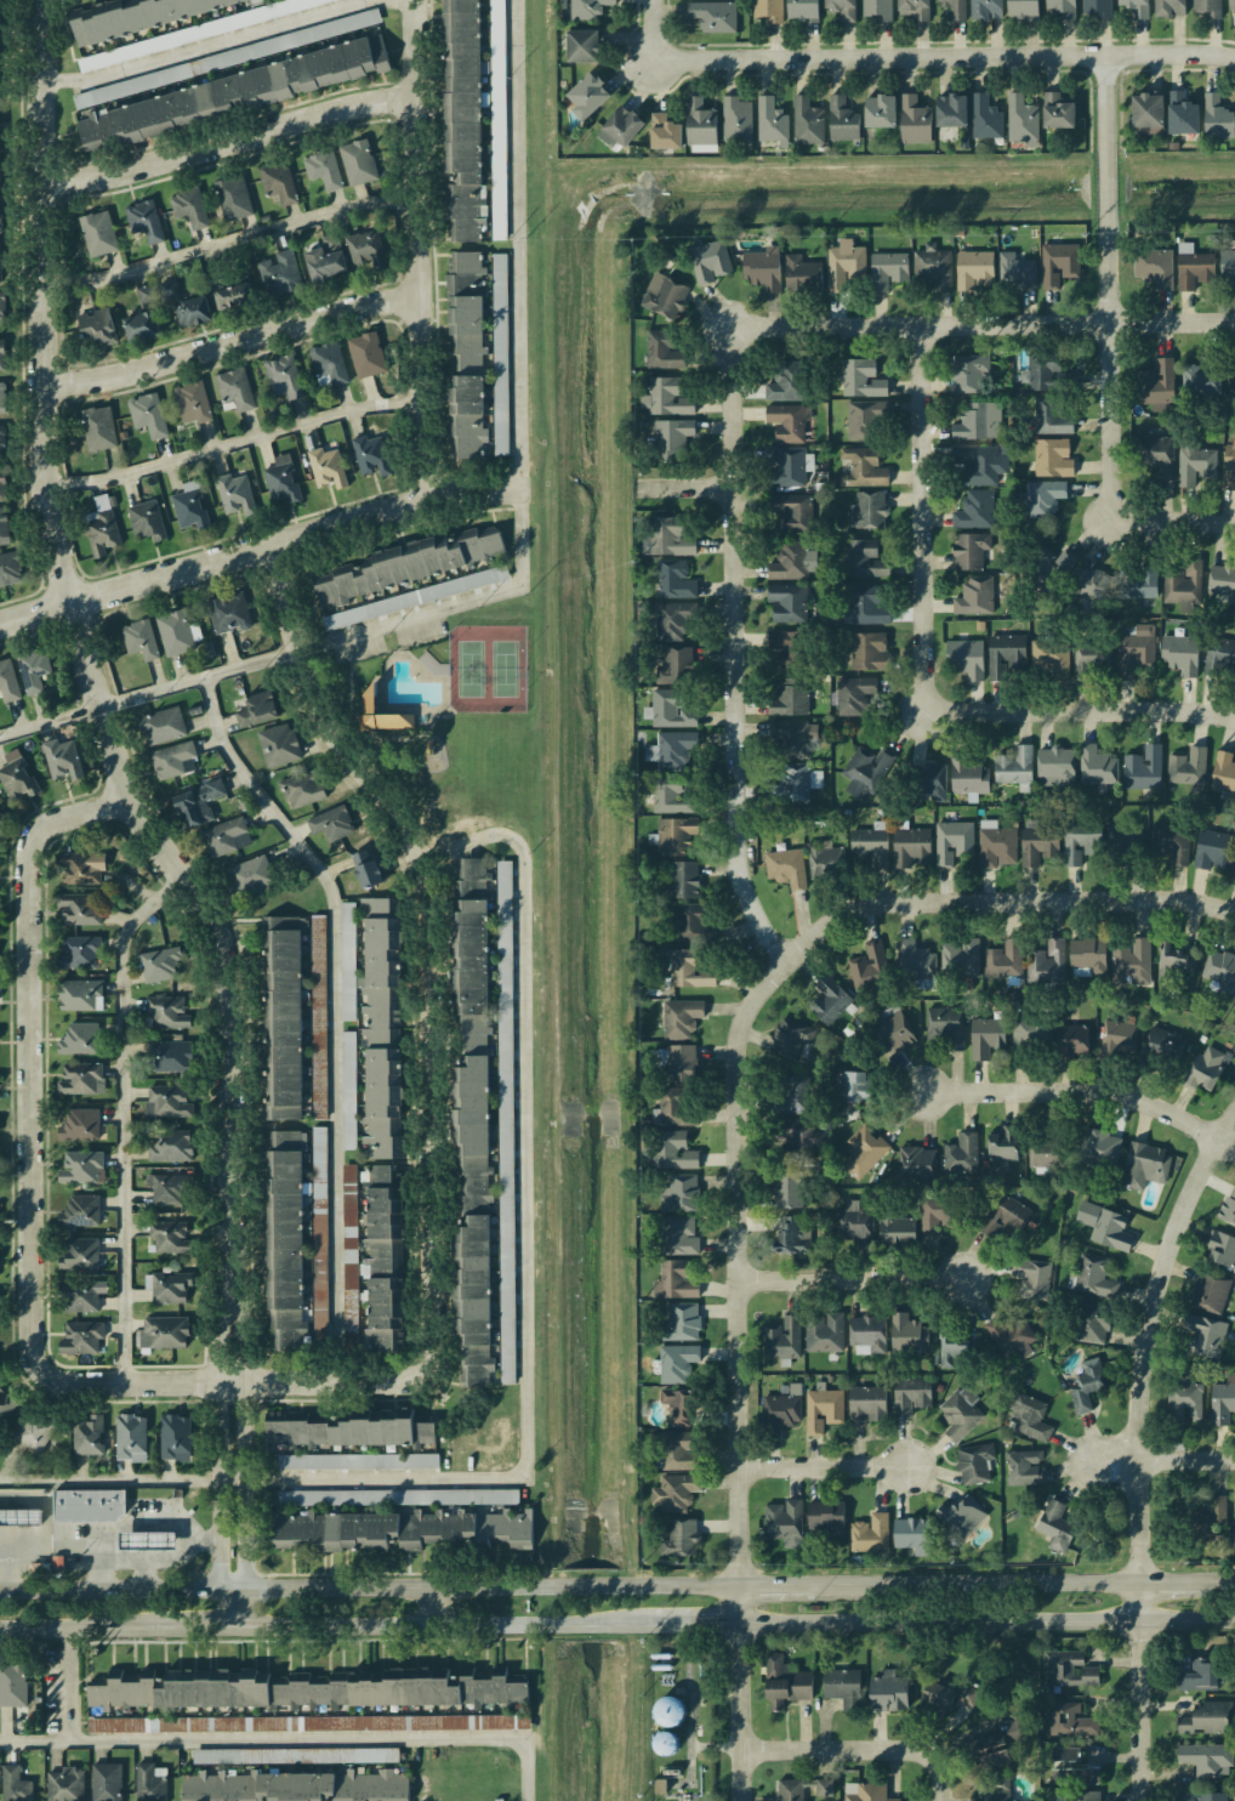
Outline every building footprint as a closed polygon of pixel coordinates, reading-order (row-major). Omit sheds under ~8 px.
[(72,47),(239,0),(109,0),(62,13),(72,47)] [(443,240),(480,240),(478,0),(440,0),(443,240)] [(506,240),(506,81),(499,81),(499,82),(494,82),(494,63),(504,63),(504,0),(491,0),(492,240),(506,240)] [(602,19),(603,6),(616,7),(616,0),(571,0),(570,18),(602,19)] [(783,0),(753,0),(753,23),(783,22),(783,0)] [(789,22),(819,21),(818,0),(789,0),(789,22)] [(825,11),(840,11),(840,23),(855,23),(855,0),(825,0),(825,11)] [(892,0),(862,0),(862,23),(892,22),(892,0)] [(898,15),(913,15),(913,21),(929,21),(929,0),(898,0),(898,15)] [(965,21),(965,0),(935,0),(935,5),(951,5),(950,21),(965,21)] [(1002,0),(971,0),(971,19),(1002,20),(1002,0)] [(1039,0),(1008,0),(1008,19),(1039,19),(1039,0)] [(1046,18),(1076,17),(1075,0),(1046,0),(1046,18)] [(1083,14),(1096,14),(1096,20),(1112,19),(1111,0),(1083,0),(1083,14)] [(1118,7),(1132,7),(1132,19),(1149,19),(1149,0),(1118,0),(1118,7)] [(1151,15),(1151,0),(1183,0),(1183,15),(1169,15),(1169,19),(1160,19),(1160,15),(1151,15)] [(1191,12),(1191,0),(1219,0),(1220,18),(1205,18),(1205,11),(1191,12)] [(1227,8),(1227,0),(1234,0),(1234,8),(1227,8)] [(736,2),(687,3),(687,18),(701,18),(701,33),(737,32),(736,2)] [(603,31),(567,30),(567,62),(603,62),(603,31)] [(73,121),(82,154),(387,68),(377,35),(73,121)] [(613,94),(591,71),(566,95),(576,105),(571,110),(583,122),(613,94)] [(1167,89),(1183,89),(1183,104),(1195,104),(1195,133),(1166,133),(1166,103),(1167,103),(1167,89)] [(1129,95),(1137,95),(1136,91),(1145,91),(1145,95),(1161,95),(1162,133),(1131,133),(1129,95)] [(1202,91),(1218,91),(1218,107),(1223,106),(1223,108),(1227,108),(1227,112),(1234,110),(1234,135),(1203,136),(1202,91)] [(988,92),(972,93),(973,139),(1002,138),(1001,106),(988,107),(988,92)] [(1038,105),(1024,105),(1023,92),(1008,93),(1009,142),(1025,142),(1025,147),(1039,147),(1038,105)] [(1075,128),(1075,103),(1061,103),(1060,92),(1043,92),(1043,128),(1075,128)] [(845,94),(830,95),(830,140),(860,140),(860,111),(846,111),(845,94)] [(901,94),(901,142),(932,143),(932,107),(917,107),(917,94),(901,94)] [(936,96),(937,127),(967,126),(967,95),(936,96)] [(703,96),(687,97),(688,152),(717,152),(717,110),(703,110),(703,96)] [(752,141),(752,102),(739,102),(739,96),(723,96),(723,140),(752,141)] [(757,96),(759,141),(779,141),(780,147),(789,147),(787,109),(774,109),(774,96),(757,96)] [(795,144),(824,144),(824,108),(809,108),(809,96),(794,96),(795,144)] [(896,128),(896,96),(865,96),(865,127),(896,128)] [(596,136),(612,148),(617,142),(626,148),(646,123),(621,104),(596,136)] [(652,149),(682,148),(681,122),(667,123),(667,112),(651,113),(652,149)] [(377,181),(369,139),(340,145),(348,187),(377,181)] [(323,177),(325,192),(341,189),(335,152),(304,157),(307,180),(323,177)] [(258,168),(267,198),(278,194),(282,207),(299,202),(285,160),(258,168)] [(254,214),(242,174),(213,182),(225,223),(254,214)] [(169,196),(176,219),(187,216),(192,232),(210,226),(198,187),(169,196)] [(148,246),(164,242),(154,200),(125,207),(131,235),(144,232),(148,246)] [(80,216),(87,257),(117,252),(110,211),(80,216)] [(344,238),(352,266),(372,260),(375,270),(388,266),(377,229),(344,238)] [(349,273),(338,233),(321,238),(324,247),(303,252),(312,283),(349,273)] [(829,292),(846,292),(846,280),(865,279),(864,247),(852,247),(852,238),(839,239),(839,247),(827,248),(829,292)] [(732,272),(724,239),(687,248),(697,286),(715,282),(713,277),(732,272)] [(951,250),(936,251),(935,242),(924,242),(924,251),(913,251),(913,280),(935,279),(935,291),(952,291),(951,250)] [(1079,244),(1042,245),(1043,290),(1059,289),(1058,270),(1061,270),(1061,277),(1080,277),(1079,244)] [(743,253),(743,284),(764,283),(764,293),(780,293),(779,246),(765,246),(765,252),(743,253)] [(303,288),(292,248),(272,253),(273,258),(258,262),(268,297),(303,288)] [(1172,250),(1134,251),(1135,280),(1156,280),(1156,291),(1173,291),(1172,250)] [(1219,250),(1234,250),(1234,280),(1219,280),(1219,250)] [(446,251),(450,460),(484,459),(480,251),(446,251)] [(957,292),(981,292),(981,286),(994,286),(993,251),(956,252),(957,292)] [(1016,260),(1015,251),(999,251),(1000,289),(1036,288),(1036,260),(1016,260)] [(1176,252),(1212,254),(1211,275),(1194,274),(1194,291),(1176,291),(1176,252)] [(872,253),(871,291),(889,292),(889,282),(908,282),(908,254),(872,253)] [(493,255),(495,416),(508,416),(506,254),(493,255)] [(801,263),(801,254),(785,254),(786,292),(822,291),(822,262),(801,263)] [(691,288),(655,272),(640,305),(676,321),(691,288)] [(213,320),(206,295),(182,302),(175,279),(159,284),(165,303),(172,301),(180,328),(213,320)] [(218,311),(254,301),(249,282),(212,292),(218,311)] [(141,308),(159,303),(153,284),(136,289),(141,308)] [(86,313),(77,315),(83,342),(100,338),(102,347),(118,343),(111,308),(86,313)] [(123,320),(131,345),(162,335),(154,310),(123,320)] [(648,369),(686,368),(685,351),(671,352),(670,330),(647,331),(648,369)] [(386,373),(378,332),(348,338),(357,379),(386,373)] [(332,388),(350,383),(337,341),(309,349),(320,386),(331,383),(332,388)] [(270,389),(285,386),(288,400),(303,397),(295,354),(264,361),(270,389)] [(954,393),(990,393),(989,355),(953,356),(954,393)] [(1074,389),(1074,373),(1059,373),(1059,355),(1028,355),(1028,371),(1021,371),(1020,388),(1074,389)] [(1133,371),(1155,370),(1155,358),(1172,357),(1174,402),(1136,404),(1133,371)] [(842,359),(843,397),(888,396),(887,379),(876,380),(876,359),(842,359)] [(765,400),(804,401),(804,362),(774,362),(774,384),(765,384),(765,400)] [(1182,365),(1199,365),(1199,373),(1218,371),(1218,393),(1183,394),(1182,365)] [(256,408),(244,367),(214,375),(222,403),(234,400),(238,413),(256,408)] [(1227,368),(1234,367),(1234,394),(1228,394),(1227,368)] [(684,377),(650,378),(650,395),(641,396),(641,408),(650,408),(651,415),(695,415),(695,398),(684,398),(684,377)] [(213,418),(202,380),(173,388),(184,427),(213,418)] [(151,441),(168,437),(158,392),(127,400),(134,429),(148,426),(151,441)] [(1035,434),(1074,433),(1074,412),(1065,412),(1064,397),(1035,397),(1035,434)] [(848,440),(876,440),(875,401),(847,402),(848,440)] [(1001,402),(962,403),(962,424),(952,424),(952,439),(1002,439),(1001,402)] [(766,405),(766,423),(777,423),(776,442),(810,443),(811,406),(766,405)] [(116,449),(112,407),(83,409),(87,451),(116,449)] [(655,421),(656,459),(687,458),(686,437),(695,437),(695,420),(655,421)] [(1136,434),(1173,436),(1172,476),(1155,476),(1155,466),(1143,466),(1143,458),(1134,458),(1136,434)] [(1233,434),(1234,435),(1234,490),(1219,488),(1224,443),(1231,444),(1233,434)] [(361,476),(378,471),(379,477),(393,474),(384,437),(367,440),(366,435),(352,439),(361,476)] [(1178,438),(1199,438),(1199,449),(1216,449),(1214,487),(1176,485),(1178,438)] [(1073,458),(1070,458),(1069,439),(1034,440),(1035,477),(1074,476),(1073,458)] [(1007,455),(997,455),(997,446),(951,447),(952,465),(963,464),(964,486),(997,485),(997,474),(1007,473),(1007,455)] [(317,488),(334,483),(336,490),(348,487),(338,449),(324,453),(322,448),(307,452),(317,488)] [(839,475),(840,487),(889,486),(888,468),(879,468),(879,448),(840,449),(840,460),(850,459),(851,474),(839,475)] [(769,449),(769,487),(805,486),(805,471),(814,471),(813,449),(769,449)] [(263,469),(271,503),(289,499),(290,503),(300,501),(290,454),(274,457),(276,466),(263,469)] [(215,478),(225,515),(242,510),(243,517),(257,513),(246,475),(232,479),(230,474),(215,478)] [(209,527),(197,480),(182,484),(184,492),(171,496),(179,528),(197,524),(198,529),(209,527)] [(1066,481),(1026,482),(1027,520),(1057,519),(1056,499),(1067,499),(1066,481)] [(952,529),(993,528),(992,490),(963,491),(964,511),(952,512),(952,529)] [(856,512),(847,512),(848,529),(886,528),(885,491),(856,492),(856,512)] [(779,512),(779,534),(811,534),(810,494),(768,495),(769,513),(779,512)] [(136,539),(152,534),(154,543),(167,539),(156,500),(127,508),(136,539)] [(7,508),(0,508),(0,546),(9,546),(7,508)] [(122,544),(111,508),(82,516),(95,559),(107,556),(105,549),(122,544)] [(643,555),(696,554),(696,536),(684,537),(684,517),(650,518),(650,533),(642,533),(643,555)] [(319,608),(502,551),(494,524),(311,581),(319,608)] [(954,534),(954,570),(983,570),(983,550),(991,550),(991,534),(954,534)] [(889,576),(889,559),(878,559),(877,539),(844,540),(846,577),(889,576)] [(767,580),(808,579),(808,572),(817,572),(816,551),(806,551),(806,542),(777,542),(777,563),(767,563),(767,580)] [(1051,555),(1051,547),(1033,548),(1035,586),(1058,585),(1057,574),(1074,574),(1074,554),(1051,555)] [(23,582),(17,552),(0,555),(0,586),(23,582)] [(1201,604),(1202,558),(1185,557),(1185,578),(1183,578),(1183,571),(1164,571),(1163,603),(1201,604)] [(1156,599),(1157,559),(1141,558),(1140,573),(1123,572),(1122,598),(1156,599)] [(1231,568),(1234,569),(1234,604),(1213,601),(1214,592),(1205,591),(1208,564),(1222,567),(1223,559),(1231,561),(1231,568)] [(659,599),(697,598),(697,579),(688,580),(687,560),(658,560),(659,599)] [(321,615),(325,629),(510,581),(507,567),(321,615)] [(1104,600),(1108,572),(1077,567),(1073,596),(1104,600)] [(994,613),(993,576),(964,577),(964,598),(952,598),(953,615),(994,613)] [(805,585),(767,585),(767,603),(772,603),(772,622),(806,621),(805,585)] [(889,623),(889,605),(880,605),(879,585),(851,586),(851,605),(844,605),(844,624),(889,623)] [(208,600),(215,634),(241,628),(241,630),(251,628),(244,592),(208,600)] [(656,641),(687,641),(687,603),(656,603),(656,641)] [(155,617),(167,658),(196,650),(194,641),(201,638),(197,624),(189,627),(184,609),(155,617)] [(120,627),(128,655),(141,651),(145,662),(160,658),(149,619),(120,627)] [(1155,668),(1154,624),(1136,625),(1136,635),(1117,636),(1118,680),(1134,680),(1134,668),(1155,668)] [(768,649),(779,650),(778,669),(800,669),(801,632),(768,631),(768,649)] [(852,633),(851,669),(891,670),(891,652),(886,652),(886,633),(852,633)] [(1025,635),(988,636),(989,681),(1005,680),(1005,669),(1026,668),(1025,635)] [(1161,666),(1182,667),(1181,677),(1197,678),(1199,637),(1162,636),(1161,666)] [(1207,636),(1234,642),(1234,669),(1214,664),(1212,678),(1199,675),(1207,636)] [(1068,681),(1069,641),(1032,640),(1031,671),(1049,672),(1049,681),(1068,681)] [(983,641),(947,641),(948,672),(968,672),(968,682),(984,681),(983,641)] [(1075,680),(1098,679),(1097,666),(1109,666),(1109,641),(1074,642),(1075,680)] [(655,684),(692,683),(691,647),(663,648),(663,658),(654,659),(655,684)] [(16,656),(27,697),(44,692),(40,677),(52,673),(46,648),(16,656)] [(10,658),(0,661),(0,691),(1,691),(4,703),(21,699),(10,658)] [(782,678),(783,690),(769,691),(769,716),(808,715),(807,678),(782,678)] [(836,716),(866,716),(866,694),(876,694),(876,678),(836,678),(836,716)] [(411,714),(411,727),(360,727),(360,694),(374,681),(374,714),(411,714)] [(239,729),(278,717),(270,690),(244,697),(248,709),(234,713),(239,729)] [(697,727),(697,710),(678,710),(678,708),(687,708),(687,690),(653,690),(653,727),(697,727)] [(138,717),(147,747),(187,735),(179,706),(138,717)] [(808,741),(817,741),(817,721),(768,722),(768,739),(777,739),(777,759),(808,758),(808,741)] [(267,769),(301,759),(290,722),(257,732),(267,769)] [(692,733),(657,732),(657,746),(647,746),(646,761),(657,761),(657,769),(692,769),(692,733)] [(73,740),(59,744),(57,739),(42,743),(51,779),(70,775),(71,781),(83,778),(73,740)] [(196,771),(192,758),(197,756),(192,741),(150,752),(158,781),(196,771)] [(995,784),(1019,784),(1019,792),(1031,793),(1032,745),(1014,744),(1014,755),(995,755),(995,784)] [(1081,785),(1116,784),(1115,753),(1097,753),(1096,744),(1080,744),(1081,785)] [(1162,744),(1147,744),(1146,765),(1142,765),(1142,755),(1124,755),(1123,789),(1161,790),(1162,744)] [(841,774),(851,780),(845,791),(862,800),(867,791),(875,796),(897,756),(881,748),(876,756),(857,745),(841,774)] [(1206,747),(1188,746),(1188,756),(1168,755),(1167,784),(1204,785),(1206,747)] [(1037,748),(1038,786),(1075,785),(1074,749),(1062,750),(1062,747),(1037,748)] [(8,765),(0,768),(0,776),(9,800),(28,793),(30,797),(37,794),(20,748),(4,755),(8,765)] [(1228,761),(1234,762),(1234,795),(1207,789),(1216,750),(1230,752),(1228,761)] [(952,794),(989,793),(988,764),(968,764),(967,753),(951,753),(952,794)] [(930,793),(931,803),(947,803),(945,763),(914,764),(916,793),(930,793)] [(809,764),(776,764),(776,785),(768,785),(768,803),(810,802),(810,788),(822,788),(822,770),(810,771),(809,764)] [(280,780),(288,809),(326,799),(319,770),(280,780)] [(697,813),(697,796),(689,796),(689,775),(653,776),(653,814),(697,813)] [(208,802),(226,796),(221,780),(175,795),(186,829),(214,820),(208,802)] [(306,819),(312,835),(324,831),(328,843),(355,833),(345,805),(306,819)] [(0,813),(0,843),(10,816),(0,813)] [(253,844),(242,816),(201,831),(211,859),(253,844)] [(658,818),(658,856),(693,856),(694,819),(658,818)] [(997,821),(979,820),(978,868),(997,869),(997,864),(1016,864),(1017,828),(997,828),(997,821)] [(1022,868),(1039,868),(1039,857),(1059,857),(1059,828),(1036,828),(1036,820),(1023,820),(1022,868)] [(850,830),(851,861),(870,860),(871,868),(888,868),(887,822),(873,822),(874,830),(850,830)] [(936,866),(952,865),(952,847),(955,847),(956,856),(974,856),(973,822),(936,823),(936,866)] [(1082,867),(1082,854),(1099,854),(1099,822),(1065,822),(1065,867),(1082,867)] [(1171,866),(1188,866),(1189,826),(1151,825),(1150,855),(1171,856),(1171,866)] [(1107,828),(1107,850),(1130,849),(1130,827),(1107,828)] [(930,828),(893,829),(894,866),(931,865),(930,828)] [(1200,828),(1234,836),(1234,841),(1228,869),(1208,865),(1208,869),(1190,865),(1200,828)] [(845,870),(842,847),(831,849),(830,840),(806,844),(810,875),(845,870)] [(790,891),(806,889),(802,849),(764,852),(767,882),(789,880),(790,891)] [(380,857),(369,860),(367,851),(353,855),(362,889),(386,882),(380,857)] [(56,854),(56,868),(63,867),(64,884),(101,884),(100,870),(106,870),(105,853),(56,854)] [(485,857),(486,1385),(454,1385),(454,858),(485,857)] [(498,1264),(514,1264),(514,1184),(507,1184),(507,1179),(511,1179),(512,861),(499,861),(498,1264)] [(699,862),(670,861),(670,882),(660,882),(660,898),(699,899),(699,862)] [(101,925),(101,907),(97,907),(97,895),(56,894),(56,908),(63,908),(63,924),(101,925)] [(397,899),(400,1158),(364,1159),(360,899),(397,899)] [(356,903),(342,903),(341,1020),(355,1020),(356,903)] [(677,941),(719,940),(718,922),(703,923),(702,904),(677,904),(677,941)] [(260,915),(262,1119),(300,1118),(296,915),(260,915)] [(98,937),(65,937),(65,955),(57,955),(57,968),(98,967),(98,937)] [(1150,985),(1150,937),(1132,938),(1132,945),(1112,945),(1112,985),(1128,985),(1128,986),(1150,985)] [(915,989),(935,989),(934,948),(914,948),(914,938),(898,939),(899,979),(915,978),(915,989)] [(940,977),(978,978),(979,938),(961,938),(961,943),(941,943),(940,977)] [(1064,938),(1047,938),(1047,957),(1046,950),(1026,951),(1027,982),(1064,981),(1064,938)] [(1106,976),(1106,939),(1070,940),(1071,977),(1106,976)] [(848,959),(856,996),(889,989),(879,940),(864,943),(867,955),(848,959)] [(984,976),(1022,977),(1023,940),(1003,940),(1003,950),(984,949),(984,976)] [(1195,973),(1196,952),(1171,951),(1171,942),(1160,941),(1159,981),(1174,982),(1174,972),(1195,973)] [(146,984),(177,977),(173,962),(183,960),(179,946),(139,955),(146,984)] [(1220,982),(1218,991),(1234,996),(1234,992),(1234,957),(1210,948),(1201,976),(1220,982)] [(716,971),(697,970),(697,950),(671,949),(671,986),(716,987),(716,971)] [(827,1026),(854,1001),(827,973),(814,986),(821,994),(808,1006),(827,1026)] [(59,1011),(103,1010),(102,980),(58,982),(59,1011)] [(191,1028),(191,1014),(185,1014),(184,997),(146,998),(146,1016),(147,1016),(147,1028),(191,1028)] [(704,1001),(663,1002),(664,1040),(693,1039),(693,1018),(704,1018),(704,1001)] [(914,1043),(900,1007),(870,1018),(884,1054),(914,1043)] [(926,1008),(927,1035),(949,1034),(949,1051),(964,1051),(963,1007),(926,1008)] [(811,1028),(781,1017),(769,1051),(805,1063),(818,1026),(812,1024),(811,1028)] [(1012,1018),(1013,1044),(1049,1043),(1048,1017),(1012,1018)] [(971,1020),(972,1061),(989,1061),(989,1048),(1005,1048),(1005,1019),(971,1020)] [(1137,1023),(1103,1021),(1101,1052),(1135,1054),(1137,1023)] [(57,1054),(99,1054),(98,1023),(67,1024),(67,1040),(57,1040),(57,1054)] [(1060,1060),(1088,1060),(1088,1025),(1059,1026),(1060,1060)] [(1180,1062),(1185,1034),(1148,1028),(1144,1055),(1180,1062)] [(341,1033),(343,1112),(357,1112),(354,1032),(341,1033)] [(155,1072),(191,1072),(191,1042),(147,1041),(147,1056),(155,1057),(155,1072)] [(1226,1054),(1201,1044),(1185,1087),(1196,1090),(1198,1085),(1213,1090),(1226,1054)] [(696,1045),(663,1046),(663,1082),(697,1081),(696,1045)] [(103,1094),(103,1063),(64,1064),(64,1081),(58,1081),(58,1094),(103,1094)] [(872,1102),(873,1082),(866,1082),(867,1072),(838,1072),(837,1101),(872,1102)] [(808,1114),(809,1081),(771,1080),(770,1114),(808,1114)] [(146,1087),(146,1117),(193,1116),(193,1103),(187,1104),(186,1086),(146,1087)] [(661,1126),(696,1126),(695,1106),(687,1106),(686,1087),(660,1088),(661,1126)] [(99,1109),(67,1109),(67,1125),(58,1124),(58,1140),(99,1140),(99,1109)] [(768,1123),(768,1141),(786,1141),(786,1160),(818,1160),(819,1133),(813,1133),(813,1124),(768,1123)] [(890,1148),(863,1123),(847,1141),(856,1150),(842,1165),(859,1181),(890,1148)] [(988,1134),(989,1161),(1018,1160),(1017,1126),(1001,1127),(1001,1133),(988,1134)] [(1086,1129),(1079,1162),(1114,1170),(1122,1136),(1086,1129)] [(193,1161),(192,1131),(148,1132),(149,1162),(193,1161)] [(312,1197),(324,1197),(326,1131),(314,1131),(312,1197)] [(655,1169),(699,1168),(699,1151),(687,1151),(687,1131),(655,1131),(655,1169)] [(297,1132),(300,1351),(268,1351),(266,1132),(297,1132)] [(943,1145),(944,1175),(977,1174),(977,1132),(959,1132),(959,1144),(943,1145)] [(1029,1168),(1060,1168),(1061,1142),(1029,1141),(1029,1168)] [(1172,1151),(1129,1143),(1121,1187),(1143,1191),(1145,1181),(1166,1184),(1172,1151)] [(899,1182),(936,1183),(936,1148),(900,1147),(899,1182)] [(101,1153),(65,1152),(64,1171),(59,1171),(59,1182),(104,1183),(104,1174),(101,1174),(101,1153)] [(365,1166),(366,1346),(398,1346),(398,1165),(365,1166)] [(774,1208),(799,1207),(798,1170),(771,1170),(772,1198),(774,1197),(774,1208)] [(660,1211),(695,1212),(695,1197),(699,1197),(700,1175),(670,1174),(669,1197),(661,1196),(660,1211)] [(182,1205),(182,1197),(188,1197),(187,1175),(146,1176),(146,1187),(152,1187),(153,1205),(182,1205)] [(1230,1183),(1219,1221),(1234,1226),(1234,1185),(1230,1183)] [(997,1193),(978,1231),(993,1239),(999,1228),(1019,1237),(1032,1211),(997,1193)] [(55,1195),(101,1195),(101,1233),(55,1233),(55,1195)] [(920,1237),(939,1237),(939,1225),(953,1226),(953,1199),(921,1198),(920,1237)] [(873,1211),(859,1211),(859,1200),(846,1200),(846,1209),(836,1209),(836,1235),(847,1235),(847,1240),(856,1240),(857,1249),(874,1249),(873,1211)] [(1097,1203),(1127,1214),(1120,1233),(1132,1238),(1126,1254),(1083,1239),(1097,1203)] [(312,1209),(314,1338),(328,1338),(326,1209),(312,1209)] [(895,1219),(894,1211),(879,1211),(879,1247),(916,1246),(915,1218),(895,1219)] [(655,1216),(693,1217),(692,1256),(655,1255),(655,1216)] [(771,1243),(771,1254),(810,1253),(809,1216),(780,1217),(780,1243),(771,1243)] [(143,1217),(188,1217),(188,1256),(143,1256),(143,1217)] [(1229,1273),(1234,1260),(1234,1233),(1207,1221),(1191,1256),(1229,1273)] [(56,1235),(102,1235),(102,1274),(56,1274),(56,1235)] [(1113,1259),(1081,1253),(1074,1291),(1117,1299),(1120,1281),(1109,1279),(1113,1259)] [(1014,1260),(1013,1277),(1024,1278),(1023,1297),(1045,1299),(1047,1261),(1014,1260)] [(659,1261),(681,1261),(681,1279),(698,1279),(698,1299),(648,1299),(649,1280),(659,1280),(659,1261)] [(143,1266),(188,1266),(188,1303),(143,1303),(143,1266)] [(1195,1268),(1229,1278),(1217,1316),(1184,1305),(1195,1268)] [(56,1276),(102,1276),(102,1313),(56,1313),(56,1276)] [(1074,1297),(1108,1302),(1102,1342),(1068,1337),(1074,1297)] [(667,1302),(698,1301),(698,1341),(659,1341),(659,1324),(667,1324),(667,1302)] [(980,1322),(1004,1367),(1038,1348),(1015,1303),(980,1322)] [(841,1308),(841,1351),(804,1351),(803,1308),(841,1308)] [(1182,1311),(1225,1323),(1217,1357),(1172,1345),(1182,1311)] [(141,1312),(187,1312),(187,1350),(141,1350),(141,1312)] [(882,1312),(882,1354),(846,1356),(846,1312),(882,1312)] [(924,1313),(924,1357),(888,1357),(887,1314),(924,1313)] [(797,1316),(797,1359),(761,1359),(759,1317),(797,1316)] [(57,1317),(102,1317),(102,1356),(57,1356),(57,1317)] [(934,1355),(935,1367),(968,1366),(966,1331),(941,1332),(942,1355),(934,1355)] [(659,1346),(696,1346),(696,1385),(659,1385),(659,1346)] [(1074,1419),(1087,1415),(1082,1396),(1104,1390),(1098,1369),(1063,1379),(1074,1419)] [(927,1380),(927,1422),(890,1424),(889,1380),(927,1380)] [(882,1381),(882,1425),(846,1425),(846,1382),(882,1381)] [(1161,1386),(1199,1386),(1199,1431),(1161,1431),(1161,1386)] [(1205,1414),(1234,1414),(1234,1386),(1205,1386),(1205,1414)] [(986,1415),(952,1443),(929,1414),(963,1387),(986,1415)] [(655,1388),(695,1388),(694,1428),(654,1428),(655,1388)] [(840,1388),(840,1431),(803,1432),(803,1388),(840,1388)] [(1046,1445),(1009,1430),(1012,1424),(1002,1416),(1014,1388),(1047,1402),(1040,1419),(1054,1424),(1046,1445)] [(798,1390),(798,1433),(761,1433),(761,1391),(798,1390)] [(12,1408),(0,1417),(0,1392),(12,1408)] [(265,1414),(266,1451),(296,1450),(296,1445),(308,1445),(308,1447),(421,1445),(421,1444),(435,1444),(434,1423),(413,1423),(413,1408),(352,1409),(353,1422),(341,1422),(341,1427),(327,1427),(327,1413),(265,1414)] [(11,1437),(39,1455),(57,1427),(29,1409),(11,1437)] [(155,1409),(155,1458),(192,1459),(193,1409),(155,1409)] [(69,1413),(99,1413),(99,1458),(69,1458),(69,1413)] [(110,1415),(143,1414),(144,1460),(112,1461),(110,1415)] [(653,1430),(693,1431),(693,1471),(653,1470),(653,1430)] [(986,1438),(1001,1479),(966,1492),(952,1450),(986,1438)] [(1004,1445),(1041,1444),(1043,1484),(1006,1485),(1004,1445)] [(278,1470),(438,1468),(438,1453),(278,1456),(278,1470)] [(651,1475),(708,1475),(708,1494),(693,1493),(693,1515),(650,1515),(651,1475)] [(954,1483),(983,1515),(955,1539),(927,1507),(954,1483)] [(55,1522),(55,1490),(125,1489),(125,1512),(118,1522),(55,1522)] [(279,1491),(279,1504),(480,1503),(480,1490),(279,1491)] [(1222,1493),(1222,1534),(1196,1533),(1196,1493),(1222,1493)] [(1048,1496),(1066,1510),(1049,1533),(1031,1519),(1048,1496)] [(798,1498),(799,1540),(762,1541),(762,1498),(798,1498)] [(840,1501),(841,1545),(803,1545),(803,1502),(840,1501)] [(39,1524),(0,1525),(0,1509),(39,1509),(39,1524)] [(273,1551),(388,1549),(388,1541),(400,1541),(400,1551),(422,1550),(422,1544),(489,1543),(489,1535),(510,1535),(510,1550),(533,1549),(533,1511),(511,1511),(511,1513),(460,1513),(460,1511),(421,1511),(421,1512),(306,1514),(272,1515),(273,1551)] [(886,1512),(886,1556),(849,1556),(848,1513),(886,1512)] [(893,1517),(929,1516),(930,1546),(894,1547),(893,1517)] [(666,1517),(696,1518),(695,1558),(666,1558),(666,1517)] [(121,1534),(175,1533),(175,1551),(121,1551),(121,1534)] [(1171,1664),(1171,1691),(1220,1691),(1222,1647),(1190,1647),(1190,1664),(1171,1664)] [(1041,1649),(1083,1649),(1083,1664),(1071,1664),(1071,1675),(1079,1675),(1079,1665),(1097,1665),(1097,1684),(1045,1684),(1045,1665),(1041,1665),(1041,1649)] [(764,1654),(778,1654),(778,1674),(810,1672),(810,1699),(778,1699),(778,1706),(766,1706),(766,1699),(761,1699),(761,1676),(766,1676),(764,1654)] [(867,1676),(867,1709),(905,1709),(905,1676),(892,1676),(893,1663),(875,1663),(875,1676),(867,1676)] [(22,1706),(0,1707),(0,1666),(21,1665),(22,1706)] [(350,1706),(482,1705),(482,1703),(527,1703),(527,1675),(507,1675),(507,1666),(493,1666),(493,1672),(473,1672),(473,1666),(460,1666),(460,1677),(450,1677),(450,1669),(350,1670),(350,1706)] [(348,1673),(331,1672),(330,1673),(165,1671),(165,1679),(155,1679),(155,1668),(141,1668),(141,1674),(122,1674),(122,1669),(108,1669),(108,1679),(88,1679),(87,1707),(102,1707),(102,1706),(277,1709),(277,1708),(304,1708),(304,1710),(319,1710),(319,1708),(338,1708),(338,1705),(348,1705),(348,1673)] [(821,1669),(821,1698),(840,1698),(841,1711),(859,1710),(856,1668),(821,1669)] [(926,1678),(952,1689),(945,1711),(917,1700),(926,1678)] [(963,1680),(981,1688),(972,1709),(954,1699),(963,1680)] [(1099,1733),(1046,1733),(1045,1697),(1082,1695),(1082,1715),(1098,1715),(1099,1733)] [(664,1699),(660,1701),(656,1705),(655,1709),(655,1714),(656,1718),(660,1722),(664,1725),(668,1726),(673,1726),(677,1723),(681,1721),(683,1716),(683,1711),(683,1706),(681,1703),(677,1699),(672,1698),(668,1698),(664,1699)] [(1171,1716),(1171,1735),(1224,1735),(1224,1698),(1185,1698),(1185,1716),(1171,1716)] [(88,1719),(88,1734),(531,1729),(530,1715),(88,1719)] [(1003,1733),(1019,1743),(1029,1726),(1013,1716),(1003,1733)] [(964,1738),(973,1769),(1008,1760),(1000,1728),(964,1738)] [(664,1755),(661,1754),(659,1752),(656,1751),(655,1749),(654,1745),(654,1743),(654,1740),(655,1738),(658,1735),(660,1733),(662,1732),(665,1732),(667,1732),(671,1733),(673,1734),(675,1737),(676,1739),(677,1742),(677,1744),(677,1746),(676,1750),(673,1751),(672,1754),(670,1755),(666,1755),(664,1755)] [(1172,1742),(1230,1742),(1230,1766),(1216,1766),(1216,1777),(1194,1777),(1194,1768),(1172,1768),(1172,1742)] [(1094,1782),(1051,1782),(1049,1769),(1053,1769),(1053,1760),(1051,1760),(1051,1745),(1080,1745),(1080,1766),(1094,1765),(1094,1782)] [(398,1748),(193,1750),(193,1764),(398,1762),(398,1748)] [(91,1760),(91,1800),(123,1800),(121,1760),(91,1760)] [(135,1800),(163,1800),(163,1778),(152,1778),(152,1760),(135,1760),(135,1800)] [(30,1782),(19,1782),(18,1762),(0,1763),(0,1800),(31,1800),(30,1782)] [(45,1800),(87,1800),(86,1765),(44,1766),(45,1800)] [(409,1775),(394,1775),(394,1769),(379,1769),(379,1774),(353,1774),(353,1773),(250,1774),(218,1775),(218,1773),(198,1773),(198,1775),(183,1776),(183,1800),(409,1800),(409,1775)] [(1009,1776),(1009,1800),(974,1800),(974,1779),(988,1779),(988,1776),(1009,1776)] [(801,1786),(802,1800),(775,1800),(775,1778),(801,1778),(801,1782),(813,1780),(813,1778),(831,1778),(831,1796),(813,1796),(813,1785),(801,1786)] [(897,1796),(883,1797),(883,1780),(842,1782),(842,1800),(897,1800),(897,1796)] [(1098,1788),(1053,1789),(1053,1800),(1099,1800),(1098,1788)] [(1219,1793),(1220,1800),(1193,1800),(1193,1794),(1219,1793)]
